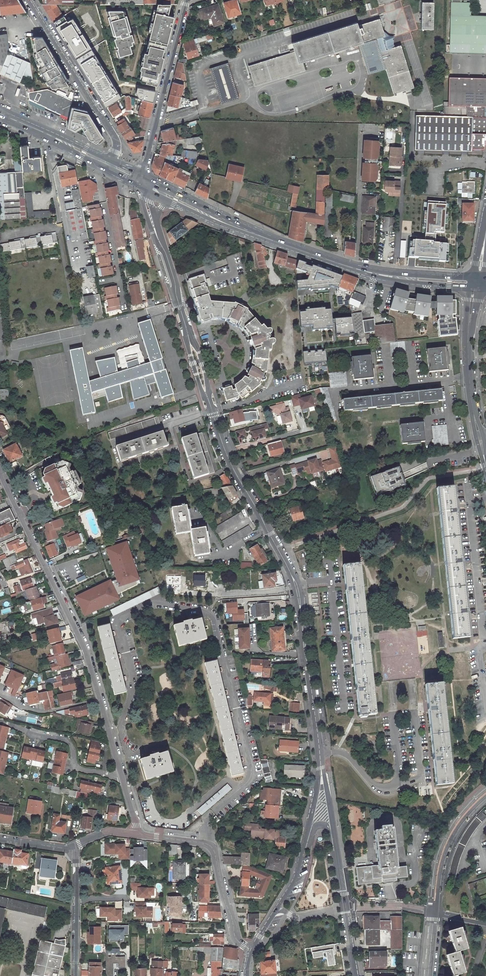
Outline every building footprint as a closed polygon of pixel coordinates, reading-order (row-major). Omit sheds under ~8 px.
[(19,0),(0,0),(0,8),(1,14),(26,11),(19,0)] [(241,13),(237,0),(233,0),(224,3),(228,17),(236,15),(241,13)] [(433,2),(422,2),(421,29),(433,29),(433,2)] [(450,52),(485,53),(485,16),(471,15),(471,3),(467,3),(464,2),(461,2),(452,2),(451,2),(450,52)] [(47,4),(42,4),(53,22),(63,16),(56,4),(47,4)] [(211,17),(214,26),(224,22),(219,4),(198,10),(201,20),(211,17)] [(150,34),(149,39),(167,43),(174,17),(170,16),(173,5),(158,5),(157,10),(155,9),(148,34),(150,34)] [(117,49),(119,56),(132,53),(130,46),(132,45),(131,42),(134,41),(130,30),(129,31),(129,28),(130,28),(126,15),(124,16),(122,10),(108,11),(110,16),(108,17),(116,46),(117,46),(118,48),(117,49)] [(67,21),(63,16),(53,22),(75,59),(91,49),(72,18),(67,21)] [(248,66),(255,86),(305,70),(302,62),(359,44),(376,38),(386,68),(394,94),(395,95),(396,94),(396,93),(414,87),(401,45),(393,48),(390,38),(389,38),(385,36),(379,19),(369,22),(368,19),(357,22),(292,43),(294,51),(248,66)] [(23,75),(32,79),(30,64),(30,63),(8,53),(9,51),(6,34),(0,35),(0,65),(23,75)] [(188,59),(198,55),(201,54),(200,52),(198,53),(195,43),(207,40),(205,35),(183,42),(182,47),(184,46),(188,59)] [(42,37),(31,37),(32,43),(34,43),(36,47),(33,49),(35,61),(37,60),(41,67),(39,68),(42,72),(43,71),(48,79),(47,80),(49,84),(50,84),(52,88),(69,85),(66,80),(68,79),(42,37)] [(386,68),(376,38),(359,44),(368,74),(386,68)] [(167,43),(149,39),(146,52),(143,62),(141,61),(140,66),(142,66),(141,70),(141,71),(139,79),(142,79),(141,82),(157,86),(167,43)] [(121,97),(91,49),(75,59),(105,107),(121,97)] [(210,68),(222,104),(239,98),(228,63),(225,63),(225,59),(208,64),(209,69),(210,68)] [(178,62),(175,76),(186,80),(183,63),(178,62)] [(23,75),(0,65),(0,73),(19,82),(18,82),(19,83),(23,75)] [(443,117),(415,117),(415,151),(419,151),(424,151),(424,153),(424,154),(443,155),(443,152),(449,152),(449,155),(461,155),(461,152),(467,153),(467,155),(482,156),(482,151),(483,151),(485,141),(485,80),(449,79),(448,102),(443,102),(443,112),(443,117)] [(183,85),(173,82),(170,94),(180,97),(181,97),(183,85)] [(153,102),(155,92),(137,87),(136,93),(139,99),(142,100),(153,102)] [(72,100),(47,89),(34,91),(36,103),(69,118),(69,117),(71,111),(72,106),(71,106),(72,100)] [(28,92),(29,100),(36,103),(34,91),(28,92)] [(180,97),(170,94),(168,105),(170,105),(176,107),(177,107),(180,97)] [(126,108),(126,112),(133,114),(133,111),(131,110),(130,97),(130,95),(125,96),(125,98),(126,108)] [(138,115),(150,118),(154,103),(153,102),(142,100),(138,115)] [(121,111),(117,103),(108,108),(114,117),(115,119),(122,114),(126,112),(126,108),(121,111)] [(69,117),(69,118),(67,127),(100,145),(105,139),(87,110),(72,106),(71,111),(69,117)] [(149,118),(142,116),(139,129),(146,131),(149,118)] [(117,126),(121,132),(129,128),(125,121),(117,126)] [(129,128),(121,132),(124,137),(127,136),(130,140),(132,138),(131,136),(134,134),(130,127),(129,128)] [(161,131),(158,142),(162,142),(175,140),(179,139),(178,134),(175,135),(173,127),(161,131)] [(140,133),(134,134),(131,136),(132,138),(130,140),(131,142),(128,142),(128,143),(133,152),(141,151),(144,136),(141,136),(140,133)] [(378,142),(378,138),(365,137),(363,157),(365,158),(365,162),(363,162),(362,182),(375,183),(375,179),(377,178),(379,143),(378,142)] [(162,144),(160,155),(166,157),(166,155),(171,156),(175,140),(162,142),(162,144)] [(21,145),(23,169),(30,168),(30,170),(43,169),(42,163),(40,163),(40,156),(30,157),(29,144),(21,145)] [(391,147),(389,165),(400,165),(400,156),(401,157),(401,156),(401,147),(391,147)] [(155,172),(159,175),(164,165),(165,162),(166,157),(160,155),(155,154),(152,167),(155,172)] [(208,159),(198,158),(196,163),(195,164),(206,169),(209,163),(208,159)] [(172,165),(172,164),(170,163),(170,164),(165,162),(164,165),(159,175),(173,181),(178,170),(178,169),(176,168),(172,165)] [(62,185),(78,182),(76,173),(73,173),(71,165),(67,163),(58,164),(62,185)] [(226,177),(241,181),(244,168),(229,164),(226,177)] [(15,171),(8,171),(0,172),(0,201),(1,220),(27,218),(25,192),(23,170),(15,171)] [(173,181),(184,187),(189,176),(191,172),(192,172),(187,170),(185,174),(180,172),(181,170),(179,170),(179,171),(178,170),(173,181)] [(317,175),(317,188),(325,189),(328,190),(329,175),(317,175)] [(79,181),(82,201),(93,199),(92,194),(95,190),(98,190),(96,183),(94,184),(90,181),(90,179),(79,181)] [(199,183),(195,192),(208,198),(209,188),(207,186),(210,180),(206,179),(203,185),(199,183)] [(399,195),(400,192),(400,187),(394,186),(394,181),(381,180),(381,188),(385,188),(385,191),(389,191),(393,191),(393,195),(399,195)] [(462,183),(462,193),(474,194),(475,182),(467,182),(467,183),(462,183)] [(116,243),(116,247),(125,245),(122,231),(119,218),(120,218),(117,206),(115,193),(117,193),(117,184),(105,188),(112,222),(112,224),(113,231),(115,238),(116,243)] [(289,184),(288,191),(293,192),(298,193),(299,187),(289,184)] [(317,188),(316,214),(315,222),(321,223),(324,224),(325,189),(317,188)] [(66,211),(71,235),(73,235),(73,239),(88,237),(79,189),(72,190),(75,209),(66,211)] [(51,216),(51,210),(34,210),(32,192),(25,192),(27,218),(51,216)] [(353,203),(354,196),(341,194),(340,200),(353,203)] [(362,213),(375,214),(376,197),(363,196),(362,213)] [(447,203),(428,201),(425,242),(409,241),(408,258),(440,260),(440,262),(448,262),(449,255),(446,255),(446,252),(449,253),(449,245),(436,244),(436,233),(445,234),(447,203)] [(91,216),(98,215),(101,215),(102,214),(101,206),(99,207),(96,207),(96,204),(87,205),(88,209),(90,209),(91,216)] [(475,204),(462,204),(462,222),(475,222),(475,204)] [(293,210),(288,236),(302,241),(305,223),(307,223),(307,221),(305,221),(306,221),(307,212),(293,210)] [(316,214),(307,212),(306,221),(315,222),(316,214)] [(92,220),(93,228),(100,227),(103,226),(105,226),(103,218),(102,218),(98,218),(98,215),(91,216),(89,217),(90,221),(92,220)] [(393,231),(394,217),(384,217),(383,230),(393,231)] [(197,223),(184,218),(181,221),(182,222),(167,234),(170,245),(195,225),(197,223)] [(140,229),(138,220),(131,221),(135,240),(143,239),(142,233),(141,234),(140,229)] [(365,235),(364,243),(373,243),(374,223),(366,222),(366,227),(364,227),(363,235),(365,235)] [(96,240),(102,239),(106,238),(107,238),(105,230),(104,230),(101,230),(100,227),(93,228),(92,228),(92,232),(94,232),(96,240)] [(1,265),(61,253),(57,233),(1,244),(1,265)] [(96,244),(98,252),(104,250),(108,250),(109,250),(108,241),(106,242),(103,242),(102,239),(96,240),(94,240),(95,244),(96,244)] [(139,262),(146,260),(143,246),(148,245),(146,240),(144,241),(135,242),(139,262)] [(345,241),(344,253),(355,255),(355,243),(345,241)] [(258,269),(266,269),(264,244),(256,245),(258,269)] [(100,263),(107,262),(110,261),(111,261),(110,253),(109,253),(105,254),(104,250),(98,252),(96,252),(97,256),(99,256),(100,263)] [(296,281),(296,290),(310,288),(310,291),(328,289),(328,287),(330,286),(336,288),(337,285),(341,276),(311,265),(310,267),(304,265),(305,263),(297,261),(294,269),(306,273),(305,275),(307,276),(306,280),(296,281)] [(101,267),(103,275),(109,274),(114,273),(112,265),(111,265),(107,265),(107,262),(100,263),(99,263),(99,267),(101,267)] [(94,265),(87,266),(88,277),(96,276),(94,265)] [(350,290),(352,291),(358,279),(342,274),(341,276),(337,285),(350,290)] [(234,304),(210,301),(208,294),(209,294),(206,287),(205,287),(206,287),(206,286),(207,285),(206,284),(206,283),(205,283),(204,283),(205,282),(203,275),(190,279),(199,309),(197,309),(201,321),(210,319),(209,318),(212,317),(212,315),(227,317),(227,318),(230,320),(235,322),(236,323),(237,322),(239,324),(249,336),(250,338),(249,338),(249,340),(251,346),(252,347),(253,347),(253,350),(252,364),(251,367),(250,367),(249,368),(248,367),(245,373),(247,373),(246,375),(247,375),(245,377),(236,385),(234,387),(233,386),(231,386),(231,385),(222,388),(226,401),(235,398),(236,398),(236,399),(237,398),(238,398),(238,397),(238,396),(238,395),(239,395),(242,398),(258,385),(260,385),(262,381),(260,380),(260,379),(262,379),(263,379),(263,378),(263,377),(262,375),(263,375),(264,375),(266,371),(265,370),(268,349),(270,349),(270,344),(271,344),(270,339),(267,340),(267,339),(268,339),(268,338),(269,337),(268,336),(268,335),(267,335),(266,335),(265,335),(268,334),(266,329),(265,330),(262,325),(260,326),(246,311),(247,310),(243,307),(242,309),(242,308),(242,307),(241,306),(240,305),(239,306),(238,307),(237,306),(238,305),(234,303),(234,304)] [(188,280),(197,309),(199,309),(190,279),(188,280)] [(129,286),(133,305),(134,311),(146,308),(149,307),(148,304),(148,302),(142,303),(138,284),(129,286)] [(105,288),(106,296),(105,296),(106,300),(107,300),(114,299),(113,295),(117,294),(118,294),(116,286),(111,287),(105,288)] [(409,292),(396,289),(390,309),(403,313),(404,311),(408,298),(409,292)] [(349,299),(361,304),(365,297),(352,291),(349,299)] [(99,294),(84,297),(89,322),(103,318),(102,311),(100,301),(99,294)] [(432,296),(417,294),(416,300),(414,312),(414,315),(428,317),(430,308),(431,302),(432,296)] [(453,296),(437,296),(437,302),(437,308),(437,316),(439,316),(439,320),(438,320),(439,337),(458,335),(456,318),(453,318),(453,315),(456,315),(456,300),(453,300),(453,296)] [(107,300),(109,308),(107,308),(108,312),(116,310),(115,307),(119,306),(120,306),(118,298),(114,299),(107,300)] [(416,300),(408,298),(404,311),(414,312),(416,300)] [(324,308),(298,311),(300,327),(311,326),(311,331),(326,330),(325,328),(332,327),(330,310),(324,310),(324,308)] [(353,334),(375,331),(374,326),(373,318),(361,320),(360,312),(350,313),(351,318),(353,334)] [(351,318),(333,319),(335,336),(353,334),(351,318)] [(120,385),(130,381),(133,401),(150,396),(147,386),(156,383),(161,399),(164,398),(163,395),(172,392),(166,370),(164,371),(161,360),(162,359),(150,320),(138,324),(150,362),(141,365),(137,355),(125,357),(127,369),(118,372),(115,357),(95,361),(100,378),(89,382),(82,348),(69,351),(82,417),(94,414),(92,400),(105,396),(107,404),(122,399),(120,385)] [(393,323),(374,326),(375,331),(377,344),(390,342),(395,342),(393,323)] [(249,336),(239,324),(238,326),(247,336),(249,336)] [(390,342),(391,354),(405,353),(403,341),(395,342),(390,342)] [(446,346),(426,348),(429,371),(449,369),(446,346)] [(324,350),(302,352),(303,364),(313,363),(313,367),(318,367),(318,363),(321,363),(321,367),(326,366),(324,350)] [(371,354),(351,357),(354,379),(374,377),(371,354)] [(347,385),(345,371),(328,374),(330,387),(347,385)] [(243,376),(233,385),(233,386),(234,387),(236,385),(245,377),(243,376)] [(357,399),(343,401),(344,412),(442,401),(441,390),(431,391),(431,390),(427,390),(427,392),(408,394),(408,392),(404,393),(403,393),(403,394),(385,396),(385,395),(381,395),(381,396),(361,399),(361,397),(357,398),(357,399)] [(301,409),(313,406),(310,396),(300,399),(298,394),(290,396),(292,406),(300,404),(301,409)] [(283,403),(270,406),(271,411),(274,411),(274,412),(278,414),(280,414),(282,423),(291,421),(287,407),(284,407),(283,403)] [(235,422),(244,420),(243,419),(246,417),(245,413),(242,414),(241,409),(228,412),(230,418),(233,417),(234,419),(235,422)] [(10,426),(5,416),(4,415),(2,414),(1,414),(0,415),(0,422),(0,436),(7,432),(5,429),(10,426)] [(161,424),(158,417),(109,433),(111,439),(161,424)] [(252,432),(253,435),(251,438),(255,440),(256,440),(257,438),(265,436),(263,429),(268,428),(267,423),(249,427),(251,432),(252,432)] [(423,423),(400,425),(402,444),(425,442),(423,423)] [(447,424),(433,426),(435,446),(449,444),(447,424)] [(166,444),(163,432),(117,447),(121,461),(169,446),(168,443),(166,444)] [(195,479),(215,472),(202,433),(182,439),(195,479)] [(268,456),(283,452),(280,440),(267,444),(268,449),(266,449),(268,456)] [(22,454),(16,443),(4,449),(7,455),(9,454),(11,460),(22,454)] [(337,446),(329,448),(333,459),(333,460),(331,460),(331,459),(322,462),(325,470),(325,472),(343,466),(337,446)] [(312,474),(325,470),(322,462),(318,463),(317,459),(303,463),(306,471),(311,470),(312,474)] [(49,482),(56,496),(59,503),(60,506),(65,507),(82,500),(85,493),(80,491),(78,487),(81,486),(82,485),(82,484),(76,471),(75,470),(74,471),(71,472),(69,467),(71,462),(65,460),(47,468),(45,472),(46,475),(49,482)] [(270,481),(272,487),(285,483),(279,468),(267,472),(270,481)] [(398,468),(371,477),(377,495),(404,485),(398,468)] [(85,483),(79,469),(76,471),(82,484),(85,483)] [(226,474),(221,477),(222,479),(221,480),(225,487),(233,486),(226,474)] [(224,490),(229,500),(238,495),(233,486),(225,487),(212,489),(216,497),(220,494),(219,493),(224,490)] [(453,487),(437,489),(453,640),(470,638),(467,610),(462,561),(456,510),(453,487)] [(195,557),(209,555),(205,528),(191,531),(187,506),(172,509),(176,535),(191,533),(195,557)] [(301,506),(291,509),(292,514),(294,520),(304,518),(301,506)] [(9,518),(10,521),(14,520),(9,509),(0,513),(0,522),(9,518)] [(245,518),(242,512),(213,528),(217,534),(245,518)] [(62,527),(59,519),(44,524),(45,529),(44,530),(45,532),(44,533),(48,542),(59,538),(55,529),(62,527)] [(10,523),(0,527),(0,538),(5,536),(4,534),(9,532),(13,530),(10,523)] [(225,548),(239,540),(253,532),(249,526),(221,542),(225,548)] [(67,538),(76,534),(74,531),(63,536),(67,548),(71,546),(67,538)] [(76,534),(67,538),(71,546),(71,548),(82,543),(77,533),(76,534)] [(27,548),(23,539),(19,540),(19,539),(7,543),(10,550),(15,548),(16,552),(27,548)] [(140,580),(127,541),(106,548),(116,580),(119,588),(136,582),(140,580)] [(54,543),(45,547),(49,558),(58,555),(54,543)] [(262,549),(259,544),(251,549),(260,565),(269,560),(266,556),(268,555),(263,548),(262,549)] [(28,555),(14,562),(15,564),(28,558),(29,558),(28,555)] [(13,563),(11,557),(4,560),(7,568),(10,566),(9,564),(13,563)] [(16,568),(22,565),(25,572),(21,574),(22,576),(35,572),(31,564),(33,563),(32,561),(30,562),(28,558),(15,564),(16,568)] [(360,564),(343,565),(345,585),(351,635),(357,695),(359,716),(377,715),(360,564)] [(206,586),(205,572),(193,573),(194,586),(206,586)] [(277,581),(276,573),(262,575),(263,578),(264,588),(275,586),(274,581),(277,581)] [(33,587),(30,578),(24,580),(21,581),(23,590),(26,589),(33,587)] [(112,582),(111,579),(75,597),(85,617),(120,600),(118,594),(112,582)] [(116,580),(112,582),(118,594),(137,585),(136,582),(119,588),(116,580)] [(26,589),(28,598),(30,597),(31,600),(40,598),(39,594),(38,594),(36,587),(33,587),(26,589)] [(161,593),(158,587),(110,610),(112,616),(161,593)] [(41,598),(30,601),(33,612),(44,608),(41,598)] [(233,621),(246,620),(245,609),(239,609),(239,602),(227,602),(228,614),(233,613),(233,621)] [(268,603),(254,604),(252,606),(252,613),(255,615),(261,615),(264,615),(267,615),(267,608),(269,608),(268,603)] [(59,623),(57,616),(55,617),(52,608),(46,609),(31,614),(32,619),(36,618),(38,625),(44,623),(45,628),(59,623)] [(177,644),(206,637),(201,617),(192,619),(192,617),(181,619),(182,621),(172,624),(177,644)] [(115,693),(127,690),(124,679),(126,679),(125,676),(123,676),(118,657),(120,656),(119,653),(117,653),(113,634),(115,633),(114,630),(112,631),(110,624),(98,627),(115,693)] [(46,630),(49,644),(62,641),(58,627),(46,630)] [(284,649),(282,627),(270,627),(272,650),(284,649)] [(239,628),(239,648),(250,648),(249,628),(239,628)] [(40,632),(31,634),(33,641),(41,639),(40,632)] [(65,654),(63,643),(55,644),(55,645),(58,654),(58,655),(65,654)] [(61,668),(71,665),(67,653),(65,654),(58,655),(46,658),(47,661),(54,660),(54,663),(50,664),(52,671),(61,669),(61,668)] [(217,666),(215,659),(203,662),(231,774),(242,771),(239,760),(241,760),(240,756),(238,756),(234,737),(236,737),(235,734),(233,734),(229,715),(230,714),(229,711),(228,711),(223,692),(225,692),(224,688),(222,689),(218,670),(220,669),(219,665),(217,666)] [(263,676),(270,676),(270,667),(268,667),(268,661),(251,660),(251,674),(256,674),(256,671),(263,671),(263,676)] [(24,676),(11,670),(4,685),(13,689),(17,691),(24,676)] [(61,681),(73,678),(71,671),(60,673),(61,681)] [(62,687),(63,692),(76,689),(73,678),(61,681),(60,681),(62,687)] [(453,784),(442,684),(425,686),(436,786),(453,784)] [(28,706),(39,703),(38,701),(37,694),(36,691),(25,693),(28,706)] [(51,709),(48,697),(47,691),(37,694),(38,701),(42,701),(44,710),(51,709)] [(60,707),(73,704),(70,692),(57,695),(60,707)] [(273,696),(273,694),(255,692),(254,699),(265,700),(264,704),(271,704),(272,696),(273,696)] [(7,714),(11,705),(0,701),(0,712),(7,714)] [(291,702),(290,712),(299,713),(300,703),(291,702)] [(78,716),(88,714),(87,705),(65,709),(66,713),(71,712),(71,714),(77,713),(78,716)] [(288,729),(290,718),(271,716),(269,727),(288,729)] [(94,722),(81,719),(80,722),(79,722),(77,725),(79,726),(78,730),(89,733),(90,731),(91,728),(93,728),(94,722)] [(297,751),(298,741),(279,739),(278,747),(289,748),(288,750),(297,751)] [(87,761),(95,763),(96,759),(98,760),(102,746),(100,745),(101,742),(92,740),(87,761)] [(43,762),(46,752),(24,747),(22,758),(43,762)] [(63,775),(68,754),(57,751),(52,773),(63,775)] [(150,785),(179,777),(172,755),(163,758),(163,757),(152,760),(153,761),(144,764),(150,785)] [(272,783),(267,758),(259,758),(265,782),(272,783)] [(303,776),(304,766),(284,764),(283,774),(303,776)] [(102,786),(82,781),(80,788),(82,789),(81,792),(99,796),(99,793),(101,793),(102,786)] [(203,815),(232,788),(228,783),(198,810),(203,815)] [(284,795),(284,790),(258,787),(258,790),(255,789),(254,798),(269,799),(268,804),(278,805),(279,795),(284,795)] [(41,814),(43,802),(31,800),(29,812),(41,814)] [(267,804),(266,817),(276,818),(276,810),(278,810),(278,805),(267,804)] [(122,807),(119,807),(110,806),(109,813),(107,813),(106,818),(118,819),(118,814),(121,814),(122,807)] [(14,809),(0,807),(0,821),(7,822),(6,823),(11,824),(14,809)] [(84,816),(82,828),(90,829),(92,818),(96,819),(97,810),(90,810),(89,814),(86,816),(84,816)] [(482,822),(485,817),(485,816),(481,812),(476,817),(482,822)] [(482,822),(476,817),(469,825),(464,833),(460,839),(458,843),(457,846),(454,852),(453,856),(452,860),(451,864),(449,881),(457,882),(458,868),(459,864),(461,859),(461,857),(466,847),(469,841),(475,831),(479,825),(482,822)] [(64,833),(66,823),(53,821),(52,830),(60,831),(59,832),(64,833)] [(260,838),(274,840),(275,835),(277,836),(279,836),(279,834),(280,834),(280,830),(261,829),(262,824),(246,823),(246,829),(252,829),(252,833),(257,833),(256,836),(260,836),(260,838)] [(413,875),(412,864),(399,865),(396,832),(393,832),(393,829),(382,830),(382,833),(376,833),(379,861),(379,863),(377,863),(358,865),(359,875),(360,882),(397,878),(397,876),(413,875)] [(277,836),(276,847),(285,848),(286,836),(279,836),(277,836)] [(119,854),(119,859),(130,859),(130,856),(130,853),(130,851),(125,851),(125,848),(125,844),(116,844),(115,844),(105,844),(105,850),(110,850),(110,854),(119,854)] [(169,844),(169,854),(178,855),(178,844),(169,844)] [(134,849),(130,850),(130,851),(130,853),(134,853),(134,856),(130,856),(130,859),(130,860),(133,860),(133,861),(144,861),(144,860),(144,849),(144,847),(134,847),(134,849)] [(5,862),(5,863),(13,864),(13,862),(14,854),(6,853),(7,851),(0,850),(0,861),(5,862)] [(27,866),(29,855),(21,854),(22,851),(15,850),(14,854),(13,862),(20,863),(19,865),(27,866)] [(241,864),(248,865),(249,853),(242,852),(242,857),(223,856),(223,863),(227,863),(241,863),(241,864)] [(284,865),(286,858),(271,854),(268,868),(281,870),(282,864),(284,865)] [(54,876),(56,861),(42,859),(40,874),(54,876)] [(185,877),(185,861),(174,861),(174,877),(185,877)] [(107,876),(109,876),(110,884),(115,883),(121,883),(120,866),(111,867),(111,864),(107,864),(107,867),(106,867),(107,876)] [(241,884),(240,895),(260,896),(264,895),(272,875),(256,868),(253,875),(259,877),(255,889),(248,888),(248,885),(249,872),(242,872),(241,872),(240,877),(240,882),(242,882),(241,884)] [(209,874),(199,874),(199,883),(209,883),(209,874)] [(130,883),(130,890),(137,890),(138,890),(138,897),(145,897),(147,894),(151,894),(154,894),(154,888),(140,888),(140,883),(135,883),(130,883)] [(199,901),(209,901),(209,883),(199,883),(199,901)] [(182,902),(182,896),(169,896),(169,906),(171,906),(171,912),(177,912),(177,915),(177,916),(182,916),(182,907),(181,907),(181,905),(182,905),(183,905),(184,904),(183,903),(182,902)] [(7,910),(9,899),(0,897),(0,937),(7,910)] [(45,919),(48,908),(9,899),(7,910),(45,919)] [(146,907),(146,902),(136,902),(135,907),(137,907),(137,911),(137,916),(147,916),(147,914),(153,914),(153,907),(146,907)] [(205,907),(200,907),(200,916),(222,916),(220,906),(206,905),(205,907)] [(112,918),(112,921),(123,921),(123,910),(115,910),(115,908),(101,908),(101,916),(108,916),(110,916),(112,918)] [(248,917),(255,917),(256,921),(259,921),(259,913),(248,913),(248,917)] [(401,916),(391,916),(391,921),(379,920),(379,917),(366,917),(365,929),(367,929),(398,930),(402,929),(401,916)] [(182,923),(173,923),(173,930),(182,930),(182,932),(185,932),(185,926),(182,926),(182,923)] [(109,925),(109,929),(124,929),(124,934),(129,934),(129,925),(109,925)] [(100,943),(100,926),(90,926),(90,931),(90,943),(100,943)] [(457,975),(465,972),(459,951),(468,948),(462,927),(449,931),(455,952),(447,955),(453,975),(457,975)] [(124,929),(109,929),(109,942),(124,942),(124,934),(124,929)] [(367,944),(380,944),(379,929),(367,929),(367,944)] [(391,930),(391,949),(402,949),(402,929),(398,930),(391,930)] [(213,939),(213,944),(223,944),(224,933),(213,933),(213,935),(213,939)] [(66,945),(42,939),(32,975),(44,975),(45,974),(52,975),(58,975),(66,945)] [(323,957),(324,966),(337,965),(335,944),(311,946),(312,958),(323,957)] [(229,947),(224,946),(224,957),(223,957),(222,969),(227,969),(227,968),(239,968),(239,959),(237,959),(238,948),(229,947)] [(217,967),(221,967),(223,947),(212,947),(211,967),(207,967),(207,975),(217,975),(217,967)] [(386,965),(386,951),(371,951),(371,965),(386,965)] [(119,967),(125,967),(125,956),(107,957),(107,952),(106,952),(106,957),(106,967),(112,967),(112,963),(118,963),(119,967)] [(100,960),(89,960),(88,971),(88,975),(101,975),(101,963),(100,963),(100,960)] [(274,960),(261,961),(261,975),(276,975),(274,960)] [(152,961),(152,969),(151,969),(151,975),(161,975),(162,969),(163,969),(163,961),(152,961)]
